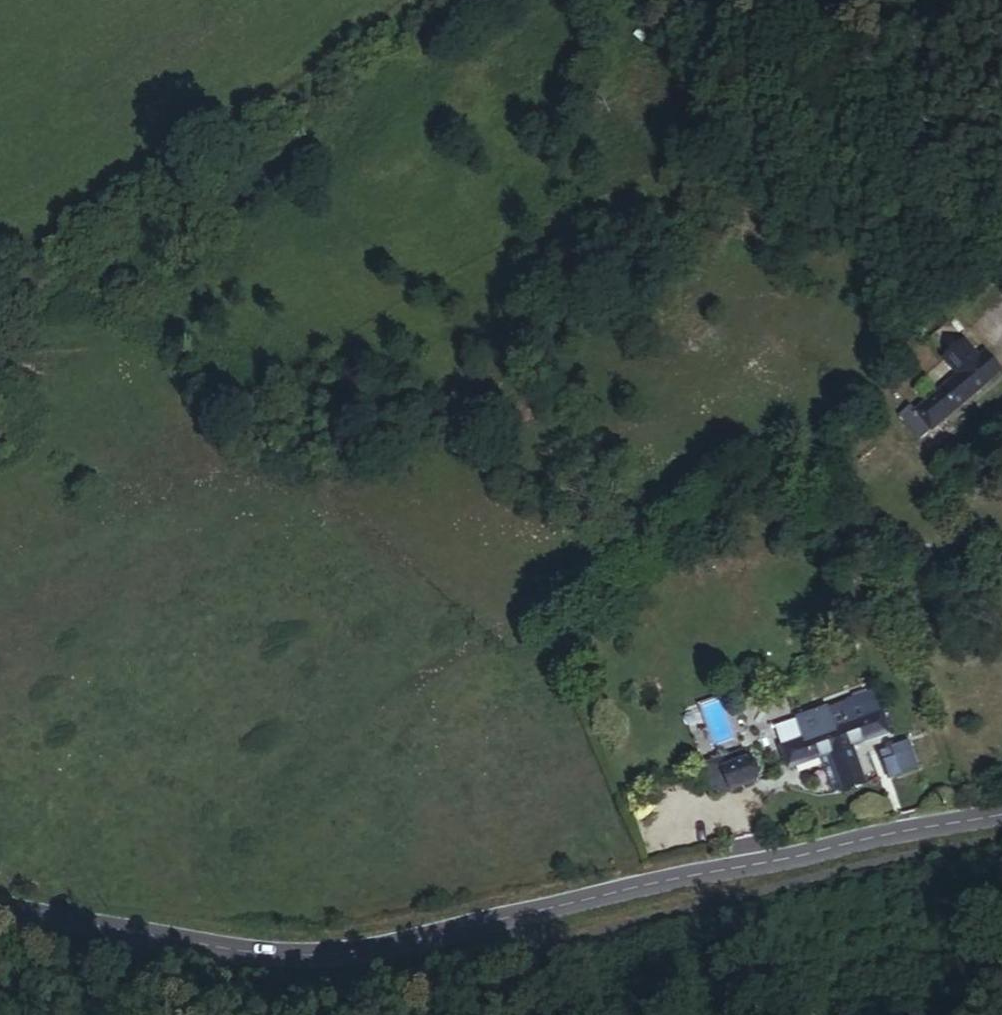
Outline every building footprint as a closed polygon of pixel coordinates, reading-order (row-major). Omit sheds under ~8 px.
[(925,437),(1001,371),(1001,367),(990,352),(984,357),(970,341),(949,358),(963,375),(920,411),(915,405),(905,413),(925,437)] [(784,749),(790,772),(833,759),(844,797),(865,791),(854,753),(874,747),(874,745),(892,740),(885,719),(883,720),(876,698),(799,721),(806,743),(784,749)] [(778,727),(784,749),(806,743),(799,721),(778,727)] [(911,749),(901,753),(903,762),(884,768),(889,785),(919,777),(911,749)] [(706,761),(714,792),(731,788),(725,766),(749,759),(747,750),(706,761)] [(901,753),(881,758),(884,768),(903,762),(901,753)] [(755,781),(749,759),(725,766),(731,788),(755,781)]
